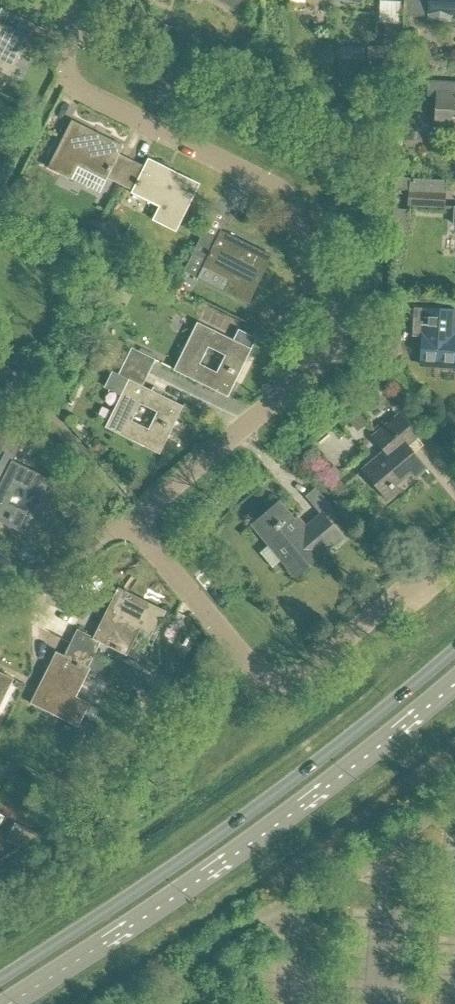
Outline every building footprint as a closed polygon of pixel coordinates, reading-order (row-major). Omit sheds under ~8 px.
[(380,18),(401,18),(401,0),(380,0),(380,18)] [(429,19),(450,21),(450,19),(454,19),(454,0),(430,0),(429,19)] [(1,89),(8,75),(10,77),(24,49),(37,55),(49,32),(1,9),(0,12),(0,89),(1,89)] [(375,78),(394,79),(395,60),(397,25),(385,24),(383,59),(379,59),(378,71),(376,71),(375,78)] [(454,127),(454,82),(428,81),(427,97),(437,98),(435,125),(454,127)] [(107,178),(120,185),(132,161),(119,155),(123,147),(72,121),(48,169),(71,180),(78,167),(106,180),(107,178)] [(132,161),(120,185),(133,191),(131,193),(159,207),(153,221),(176,232),(199,185),(148,159),(144,168),(132,161)] [(408,205),(444,207),(445,194),(409,192),(408,205)] [(249,304),(272,256),(221,231),(217,239),(203,233),(192,256),(184,272),(197,279),(204,265),(232,279),(225,292),(249,304)] [(422,337),(421,365),(454,367),(454,312),(414,309),(412,337),(422,337)] [(228,397),(251,349),(257,338),(239,329),(233,341),(197,323),(174,371),(228,397)] [(132,349),(125,362),(148,374),(155,360),(132,349)] [(11,372),(0,358),(0,381),(11,372)] [(121,396),(106,428),(160,454),(183,407),(142,387),(148,374),(125,362),(119,375),(112,372),(104,387),(121,396)] [(385,451),(363,470),(384,495),(410,473),(414,478),(425,469),(406,446),(416,437),(398,416),(373,437),(385,451)] [(1,451),(12,428),(0,421),(0,450),(1,451)] [(26,434),(12,428),(1,451),(5,453),(15,458),(26,434)] [(0,462),(0,485),(12,461),(13,461),(15,458),(5,453),(0,462)] [(13,461),(12,461),(0,485),(0,522),(32,538),(59,484),(13,461)] [(322,514),(303,530),(279,502),(252,525),(296,578),(325,553),(324,552),(342,537),(322,514)] [(77,630),(70,644),(94,655),(100,643),(127,656),(141,628),(154,635),(166,612),(118,588),(93,638),(77,630)] [(94,655),(70,644),(64,656),(56,652),(30,703),(78,727),(89,704),(76,697),(90,669),(88,668),(94,655)] [(13,679),(0,673),(0,706),(13,679)] [(19,847),(38,834),(16,823),(7,841),(19,847)]
